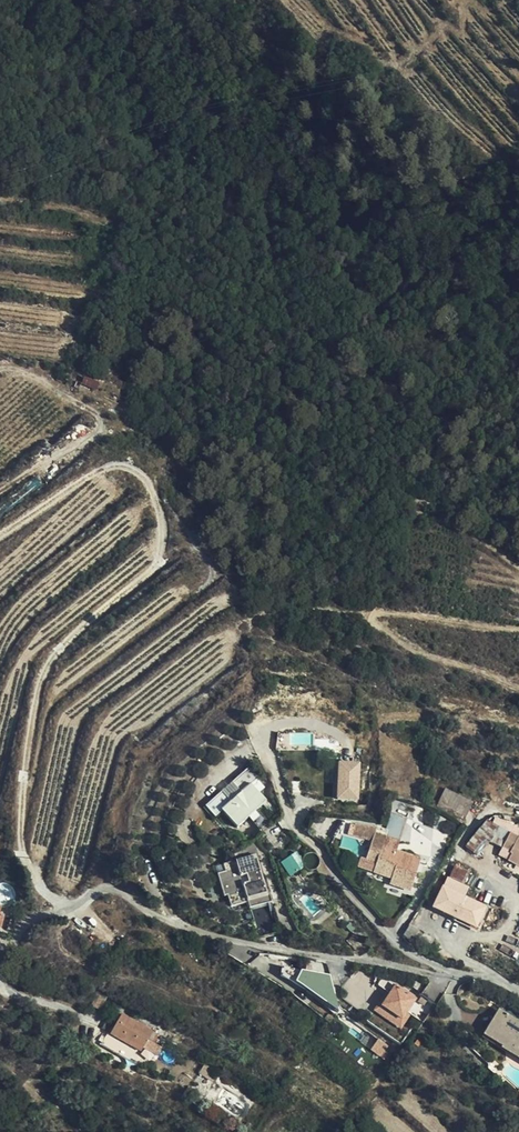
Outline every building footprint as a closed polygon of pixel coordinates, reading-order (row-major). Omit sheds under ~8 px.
[(279,748),(315,747),(314,732),(278,733),(279,748)] [(244,817),(251,801),(254,794),(261,779),(243,771),(246,763),(233,757),(224,776),(236,782),(231,792),(219,788),(210,808),(222,815),(225,809),(244,817)] [(337,762),(338,800),(361,800),(361,761),(337,762)] [(465,819),(474,801),(446,788),(437,806),(465,819)] [(254,794),(251,801),(264,807),(267,801),(254,794)] [(380,820),(379,822),(369,844),(379,850),(373,862),(391,871),(389,877),(409,886),(423,855),(398,844),(404,831),(380,820)] [(509,829),(499,852),(509,856),(505,865),(518,871),(518,834),(509,829)] [(494,849),(499,834),(490,831),(485,845),(494,849)] [(257,854),(216,865),(225,896),(229,895),(231,905),(247,901),(249,910),(266,906),(268,915),(257,918),(261,932),(277,928),(257,854)] [(453,864),(465,870),(468,863),(456,857),(453,864)] [(453,864),(441,889),(459,897),(465,884),(460,881),(465,870),(453,864)] [(441,889),(432,909),(476,929),(485,909),(466,900),(459,897),(441,889)] [(281,978),(297,979),(298,968),(282,967),(281,978)] [(400,1020),(415,1001),(395,988),(381,1008),(400,1020)] [(141,1050),(153,1028),(123,1012),(112,1033),(141,1050)] [(500,1023),(484,1043),(518,1071),(518,1037),(500,1023)] [(145,1049),(160,1053),(162,1045),(148,1041),(145,1049)]
